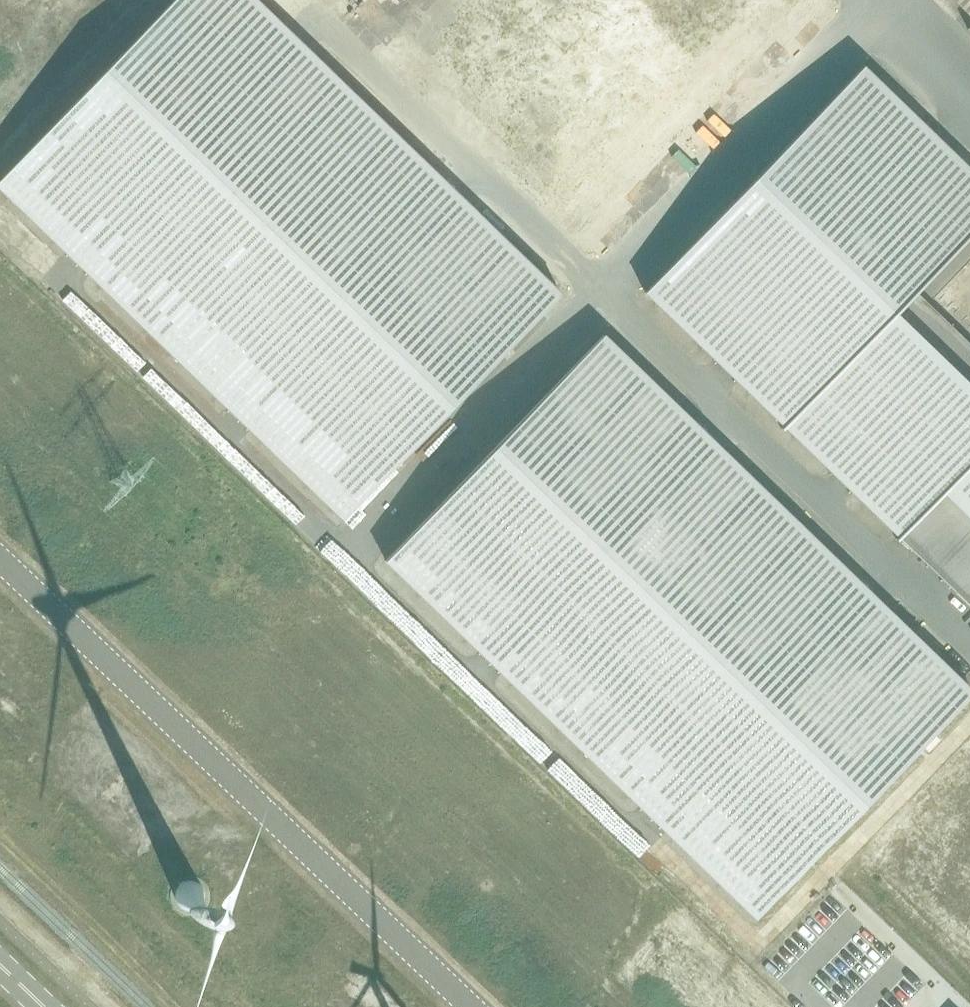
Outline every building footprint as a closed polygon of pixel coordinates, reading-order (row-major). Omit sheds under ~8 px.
[(0,179),(0,189),(342,519),(560,293),(257,0),(173,0),(0,179)] [(969,11),(969,0),(958,0),(969,11)] [(644,291),(897,535),(898,535),(969,605),(969,344),(915,290),(969,233),(969,169),(862,66),(644,291)] [(385,560),(754,917),(969,694),(969,689),(879,601),(603,334),(385,560)] [(934,733),(922,745),(928,751),(940,739),(934,733)] [(176,890),(175,894),(175,898),(176,902),(178,905),(181,908),(185,909),(189,910),(193,910),(196,909),(200,907),(202,904),(204,900),(205,896),(205,892),(203,889),(201,885),(198,883),(195,881),(191,880),(187,881),(183,882),(180,884),(178,887),(176,890)]
